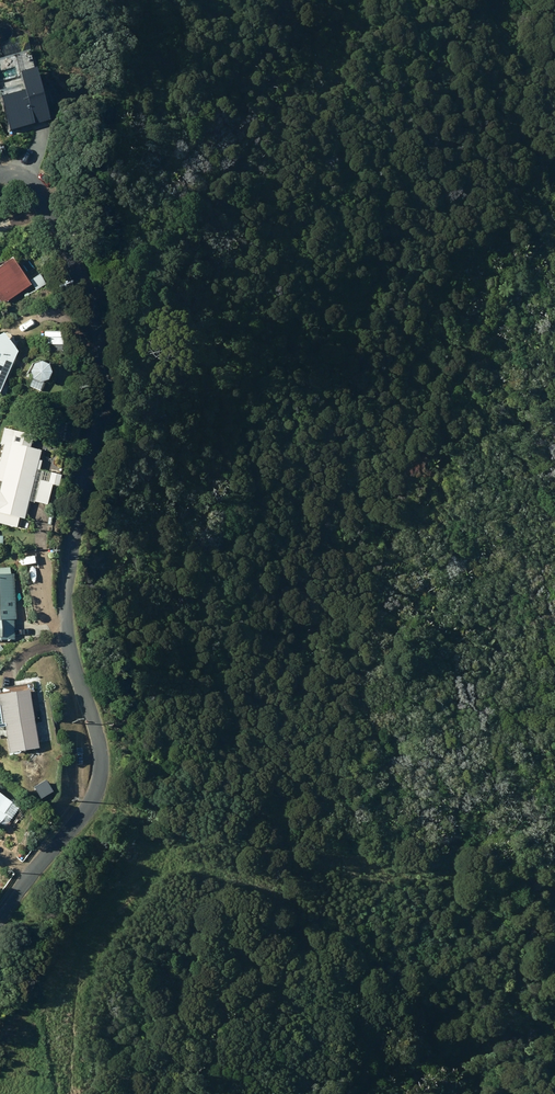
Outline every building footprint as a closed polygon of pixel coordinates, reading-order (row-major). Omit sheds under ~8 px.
[(0,106),(0,126),(6,141),(46,125),(27,77),(7,85),(13,100),(0,106)] [(30,285),(11,258),(0,266),(0,303),(1,305),(30,285)] [(30,281),(36,290),(46,283),(41,274),(30,281)] [(57,331),(45,331),(45,345),(63,345),(63,338),(57,338),(57,331)] [(17,351),(7,339),(2,333),(0,334),(0,387),(17,351)] [(41,382),(48,379),(51,372),(48,365),(41,362),(33,365),(30,372),(33,379),(41,382)] [(0,464),(0,480),(3,480),(0,491),(0,512),(26,518),(28,509),(37,469),(40,470),(42,461),(40,461),(42,449),(5,441),(0,464)] [(13,574),(10,574),(10,568),(0,568),(0,640),(15,639),(15,633),(14,620),(16,620),(13,574)] [(30,690),(9,693),(0,694),(0,712),(2,723),(5,722),(10,752),(39,747),(30,690)] [(3,811),(10,801),(4,796),(5,795),(0,791),(0,809),(3,811)]
